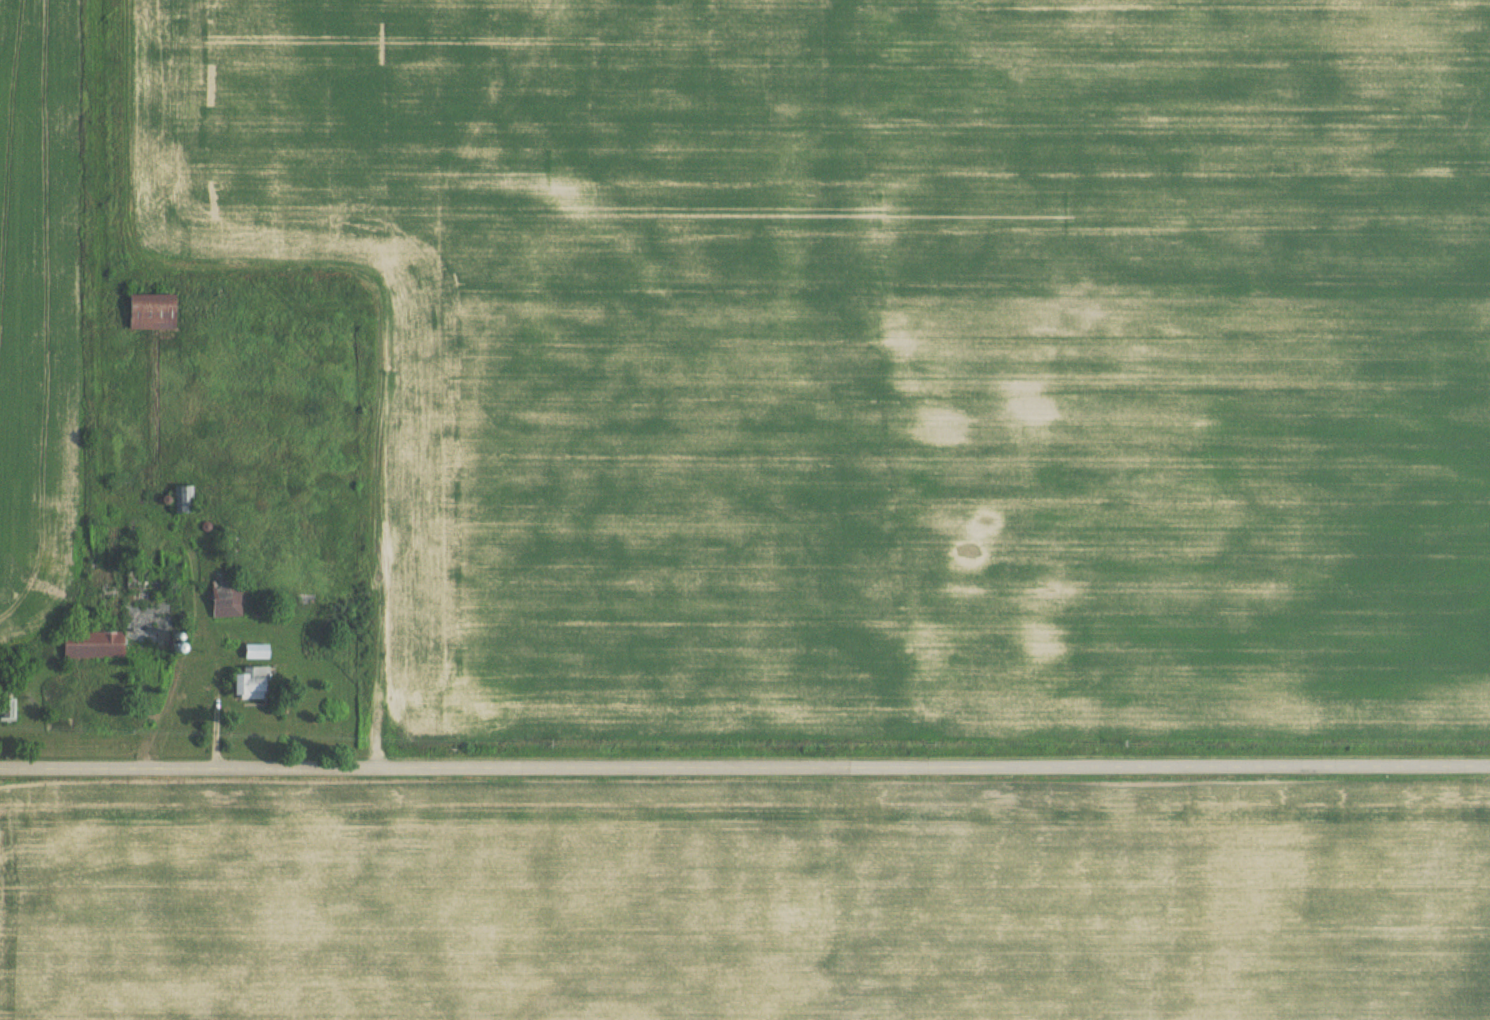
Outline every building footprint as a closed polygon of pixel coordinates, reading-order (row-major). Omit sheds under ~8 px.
[(243,662),(231,662),(231,668),(238,668),(239,688),(262,687),(261,655),(243,655),(243,662)]
